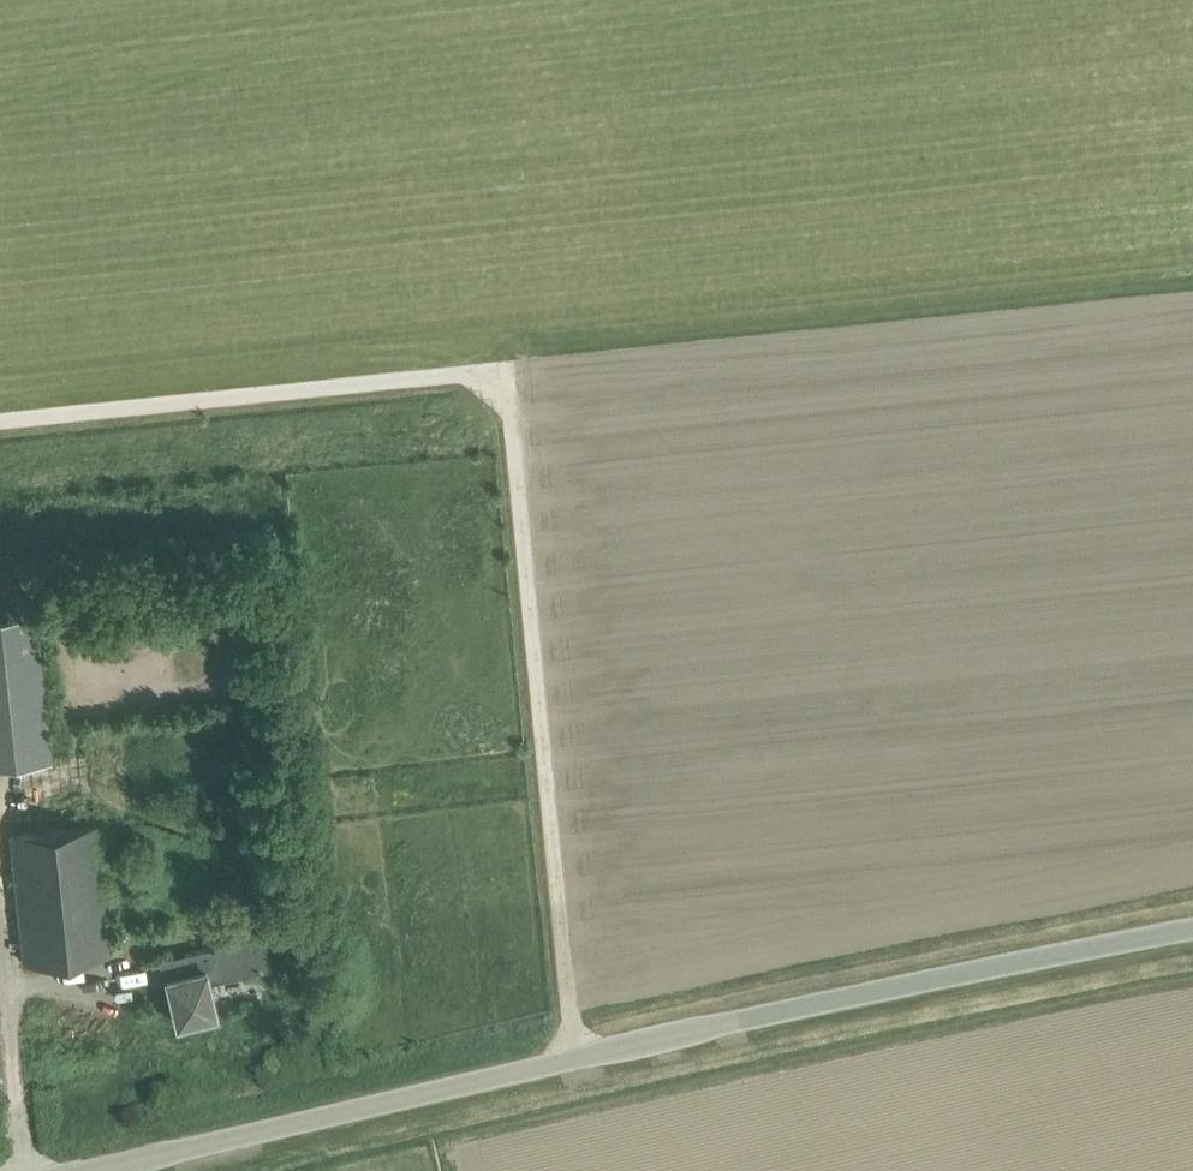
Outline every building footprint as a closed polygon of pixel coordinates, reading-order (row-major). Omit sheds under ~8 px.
[(38,650),(30,573),(0,577),(0,763),(50,758),(38,650)] [(107,954),(94,826),(9,835),(22,963),(107,954)] [(174,917),(157,918),(158,934),(175,933),(174,917)] [(169,995),(176,1024),(216,1015),(207,978),(231,973),(229,964),(243,961),(246,974),(271,968),(263,936),(168,958),(173,976),(165,978),(167,986),(170,986),(172,994),(169,995)]
